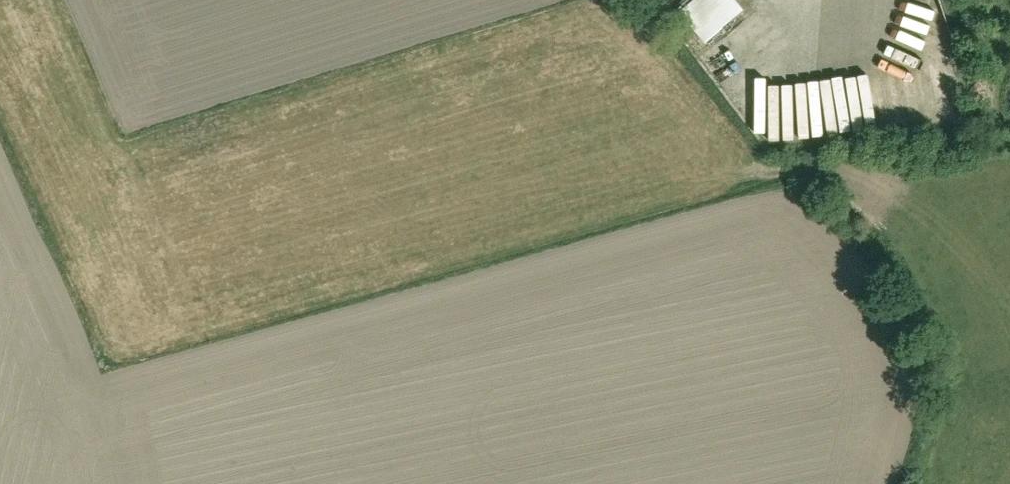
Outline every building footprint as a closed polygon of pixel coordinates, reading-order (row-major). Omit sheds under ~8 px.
[(746,11),(737,0),(690,0),(679,9),(706,44),(746,11)]
